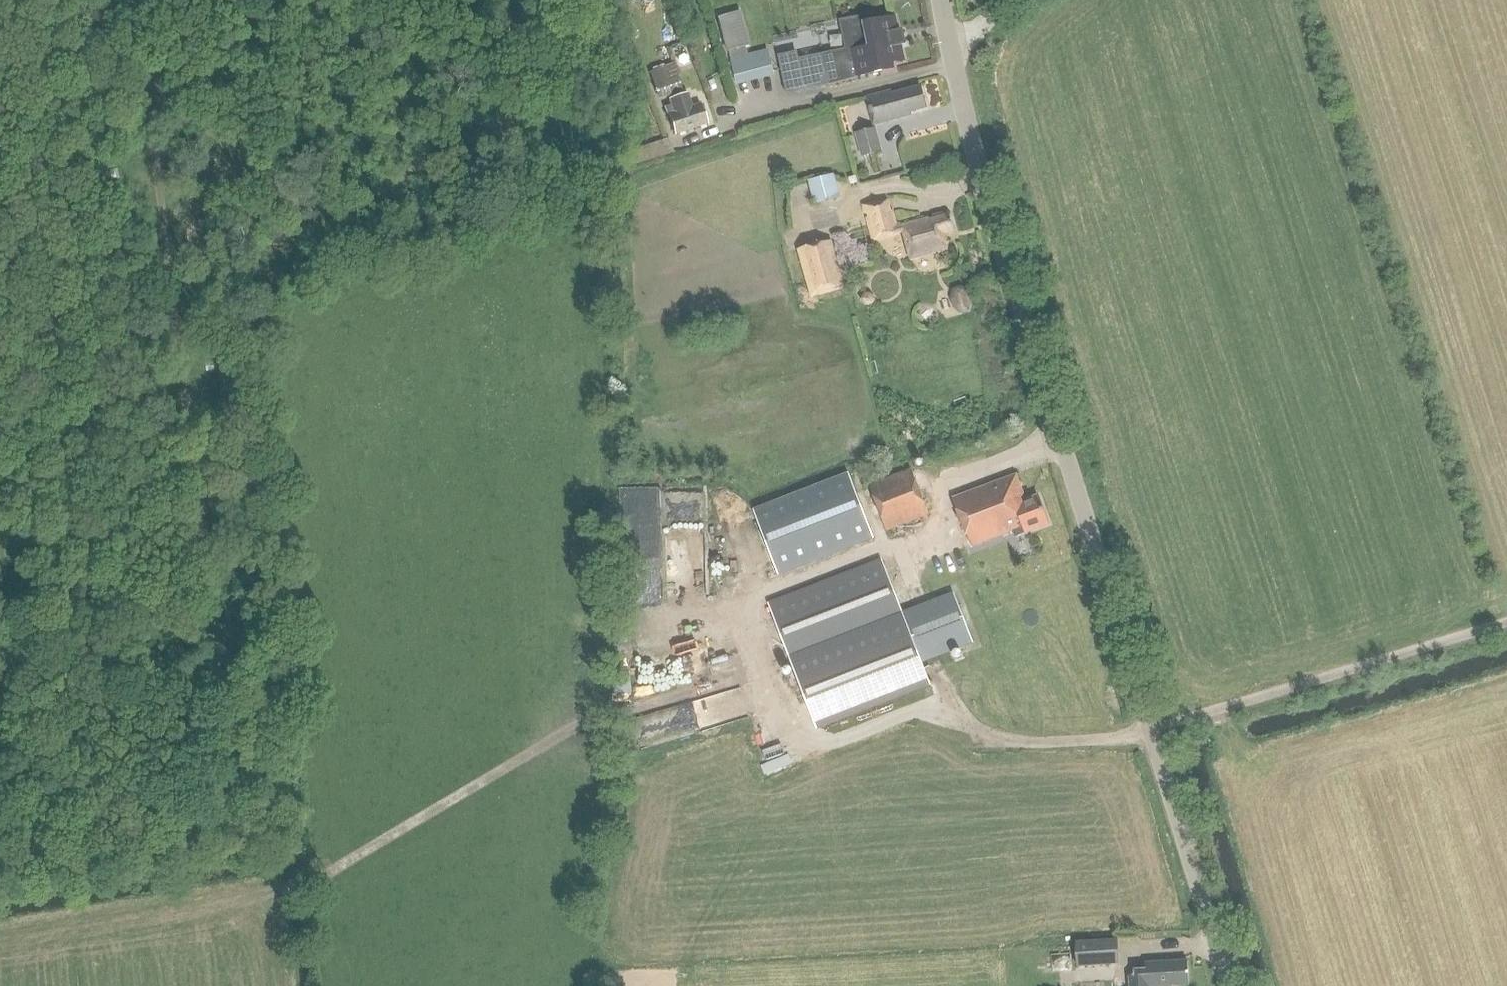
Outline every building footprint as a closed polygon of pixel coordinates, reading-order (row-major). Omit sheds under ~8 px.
[(793,52),(778,55),(786,93),(830,84),(830,85),(858,78),(858,77),(883,72),(895,69),(894,63),(905,61),(901,44),(904,43),(902,32),(899,32),(895,17),(867,23),(866,19),(844,23),(850,52),(796,63),(793,52)] [(742,29),(723,34),(727,51),(729,51),(746,46),(742,29)] [(746,46),(729,51),(732,62),(749,58),(746,46)] [(749,58),(732,62),(738,85),(774,75),(769,52),(749,58)] [(652,73),(660,97),(682,91),(674,67),(652,73)] [(871,96),(878,125),(916,115),(916,113),(931,109),(925,85),(894,93),(894,90),(871,96)] [(676,133),(708,123),(702,104),(691,107),(688,95),(671,100),(674,112),(670,113),(676,133)] [(885,152),(879,130),(860,135),(865,157),(885,152)] [(816,203),(843,197),(837,173),(811,179),(816,203)] [(866,203),(875,241),(905,233),(911,259),(949,249),(945,232),(955,229),(950,213),(930,218),(929,215),(898,223),(895,208),(892,208),(890,197),(866,203)] [(804,262),(813,294),(844,286),(836,254),(804,262)] [(973,287),(955,287),(955,308),(973,308),(973,287)] [(909,459),(861,477),(878,522),(925,505),(909,459)] [(875,536),(851,470),(756,505),(780,570),(875,536)] [(954,498),(972,546),(1014,531),(1016,536),(1051,523),(1041,499),(1029,503),(1018,474),(954,498)] [(921,662),(972,643),(953,594),(903,614),(882,560),(769,604),(816,726),(929,683),(921,662)] [(613,677),(613,693),(632,692),(631,671),(615,672),(616,677),(613,677)] [(637,717),(646,745),(692,732),(684,704),(637,717)] [(1119,965),(1118,939),(1075,941),(1076,967),(1119,965)] [(1187,984),(1185,960),(1143,965),(1144,977),(1127,979),(1128,985),(1171,985),(1170,985),(1187,984)]
